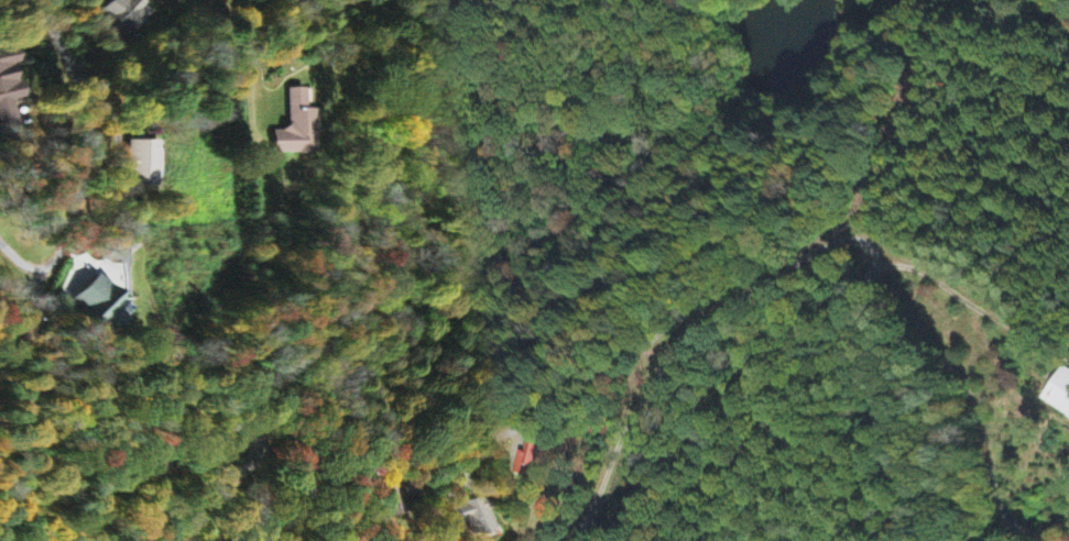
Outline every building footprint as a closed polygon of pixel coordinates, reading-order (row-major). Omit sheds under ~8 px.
[(4,131),(19,125),(12,103),(23,99),(12,65),(16,64),(11,50),(0,53),(0,119),(4,131)] [(316,154),(315,89),(289,89),(290,131),(275,131),(275,155),(316,154)] [(131,156),(124,156),(124,171),(131,171),(132,187),(157,187),(156,141),(131,141),(131,156)] [(113,310),(122,302),(96,274),(68,299),(104,339),(124,322),(113,310)] [(1061,367),(1043,403),(1068,415),(1068,371),(1061,367)] [(466,523),(472,540),(496,532),(484,496),(448,509),(454,527),(466,523)]
